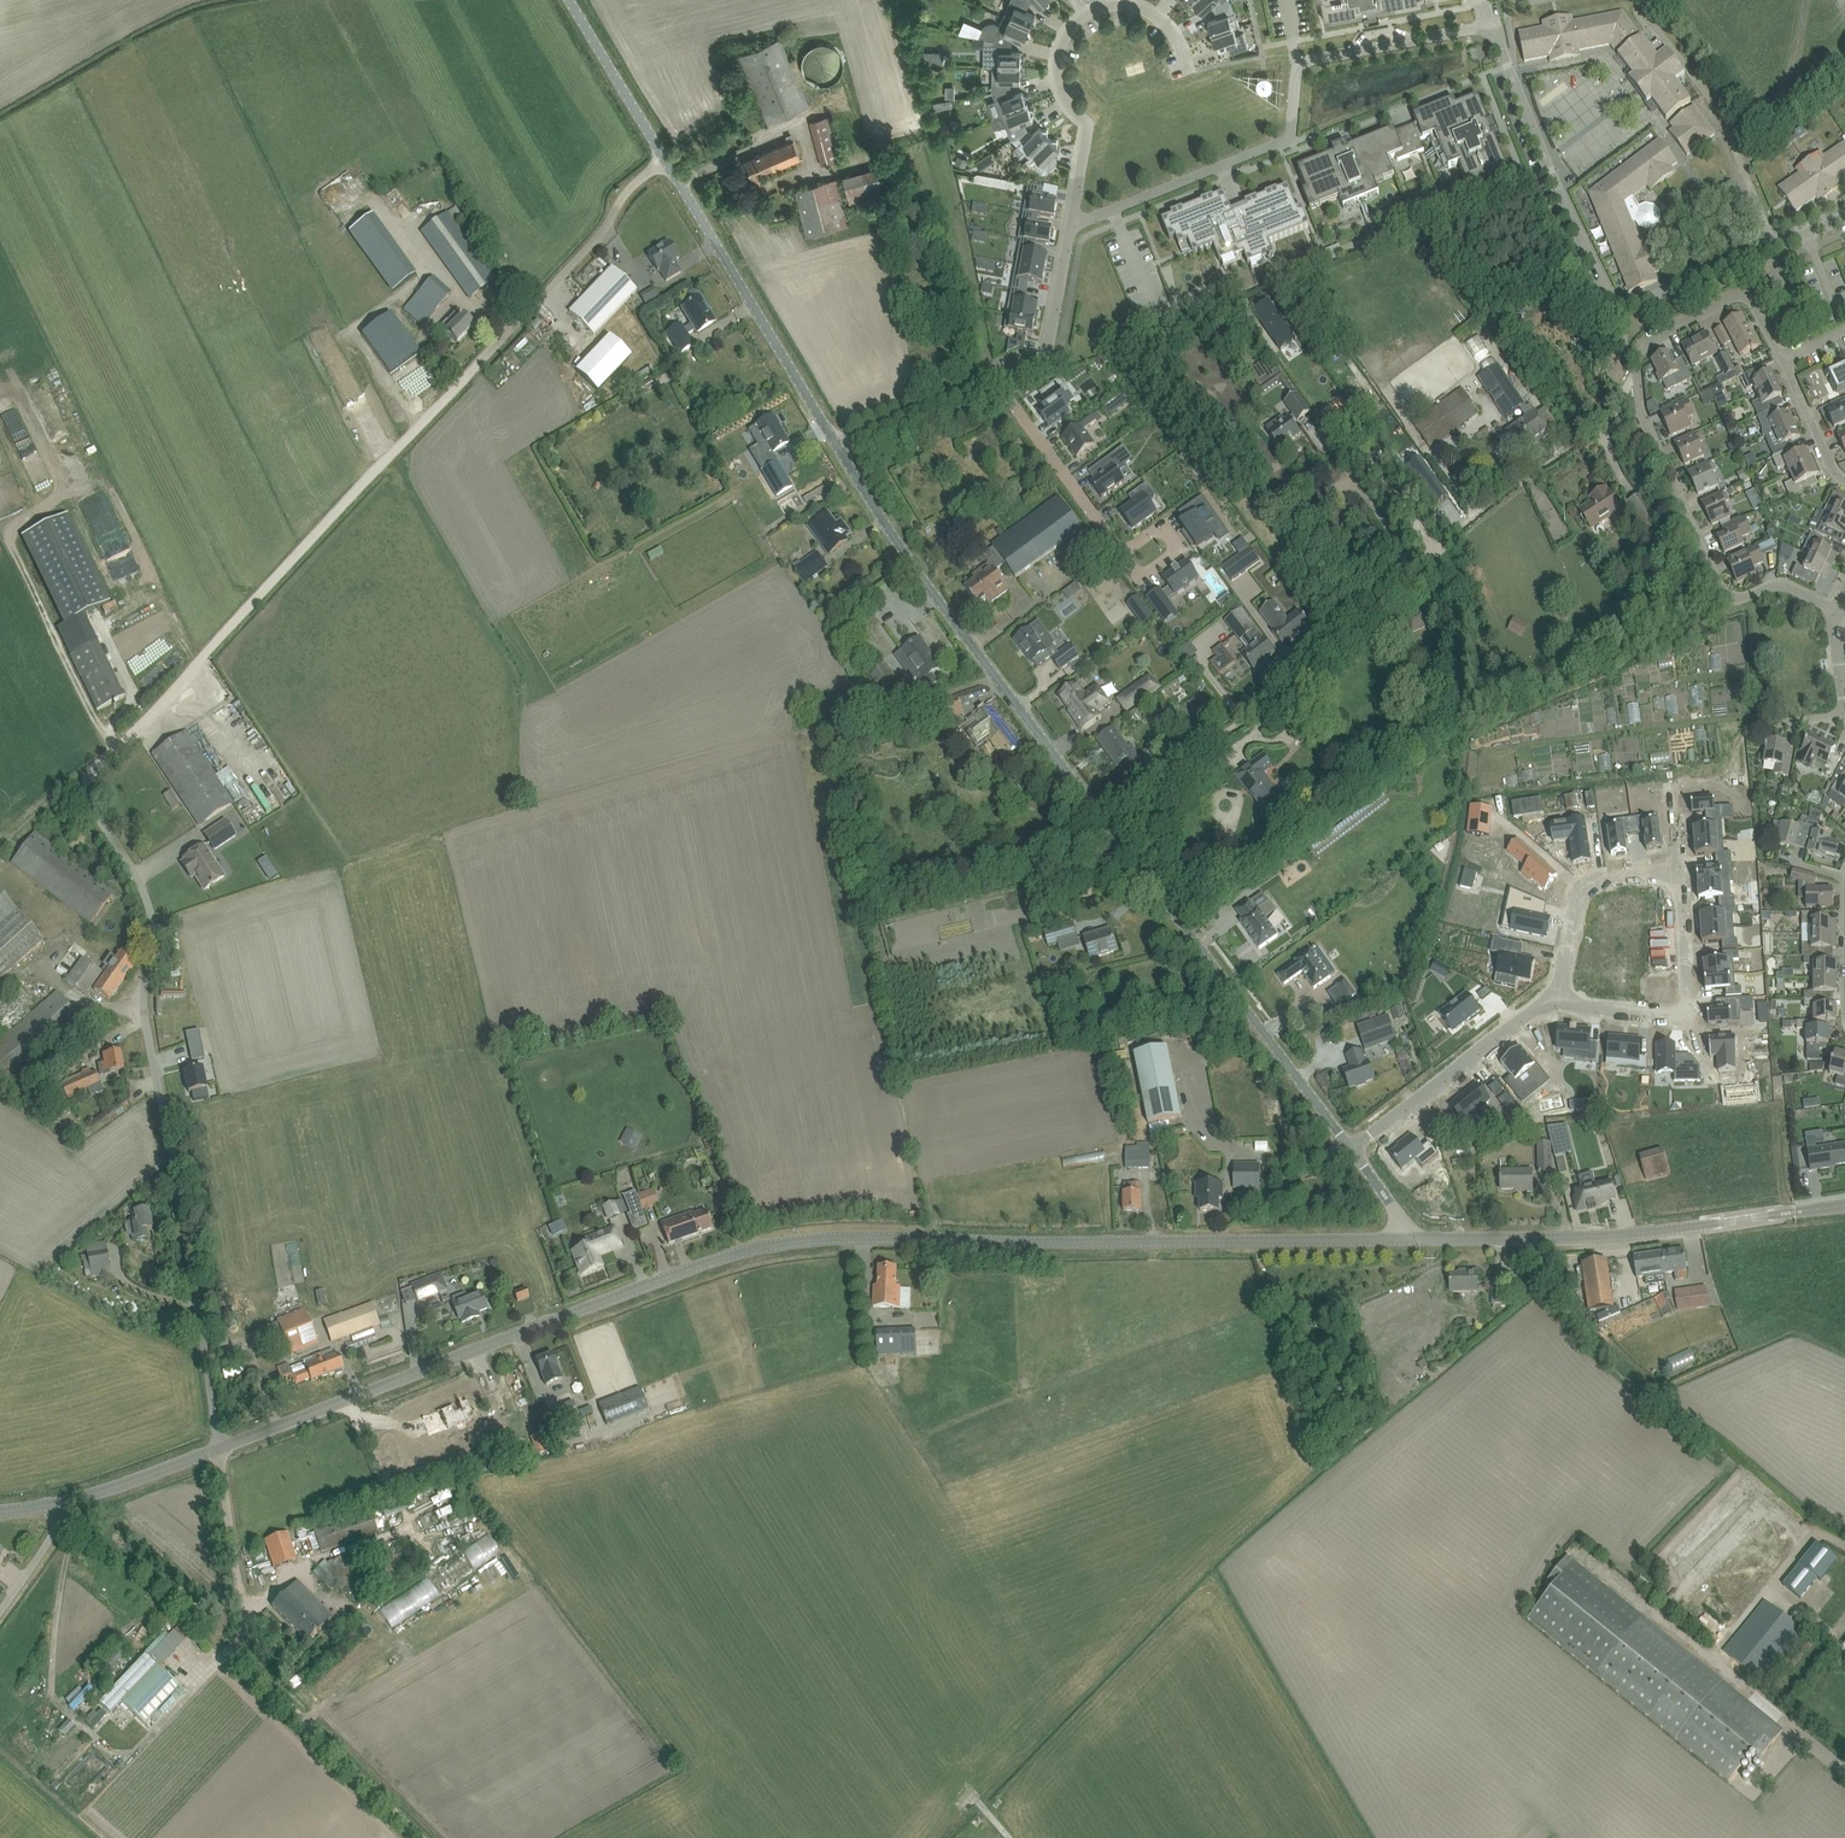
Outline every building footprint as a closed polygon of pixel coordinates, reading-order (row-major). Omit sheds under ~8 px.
[(1027,3),(1023,0),(1011,0),(1003,17),(1030,28),(1031,25),(1036,23),(1034,18),(1035,15),(1024,10),(1027,3)] [(1230,0),(1195,0),(1193,2),(1195,4),(1195,9),(1200,9),(1203,12),(1212,4),(1218,10),(1232,1),(1230,0)] [(1326,23),(1364,15),(1365,20),(1381,17),(1380,12),(1428,3),(1427,0),(1322,0),(1326,23)] [(1213,35),(1240,26),(1232,1),(1218,10),(1220,17),(1209,21),(1209,24),(1207,30),(1212,32),(1213,35)] [(1518,32),(1524,62),(1525,62),(1525,61),(1537,59),(1549,56),(1550,62),(1580,56),(1579,50),(1610,44),(1614,50),(1614,51),(1639,32),(1638,32),(1637,32),(1622,13),(1573,22),(1572,16),(1542,22),(1543,28),(1519,33),(1519,32),(1518,32)] [(984,38),(1009,44),(1012,37),(1024,42),(1025,39),(1031,36),(1029,31),(1030,28),(1003,17),(1000,24),(996,23),(993,23),(990,23),(988,24),(985,25),(983,27),(979,37),(984,38)] [(1240,26),(1213,35),(1214,38),(1212,43),(1217,45),(1218,49),(1230,45),(1233,52),(1249,47),(1244,33),(1237,36),(1234,28),(1240,26)] [(1675,82),(1685,74),(1666,50),(1659,40),(1649,47),(1642,38),(1642,37),(1618,55),(1618,56),(1619,55),(1629,69),(1630,70),(1625,73),(1651,108),(1656,104),(1666,119),(1666,120),(1691,101),(1690,101),(1689,101),(1675,82)] [(780,38),(736,57),(765,125),(809,106),(780,38)] [(1009,52),(1009,44),(984,38),(984,66),(993,66),(1021,67),(1021,64),(1026,59),(1021,55),(1021,52),(1009,52)] [(843,67),(843,63),(843,60),(841,55),(839,51),(835,48),(831,45),(826,44),(821,43),(817,44),(813,45),(809,47),(806,50),(804,54),(802,58),(801,63),(801,68),(802,73),(805,77),(808,80),(811,83),(815,84),(819,85),(823,86),(828,85),(833,83),(837,80),(840,76),(842,72),(843,67)] [(943,53),(931,52),(933,64),(943,64),(943,53)] [(1021,67),(993,66),(992,92),(1008,89),(1009,81),(1021,81),(1021,78),(1025,73),(1021,69),(1021,67)] [(1002,115),(1002,116),(1028,105),(1027,102),(1030,97),(1024,94),(1023,92),(1011,96),(1008,89),(992,92),(995,99),(988,102),(994,118),(1002,115)] [(1333,153),(1298,168),(1306,190),(1303,191),(1310,209),(1339,197),(1343,208),(1379,193),(1375,183),(1394,175),(1388,158),(1395,155),(1397,161),(1424,150),(1420,140),(1435,134),(1449,168),(1459,164),(1470,193),(1489,185),(1487,182),(1509,173),(1495,137),(1499,135),(1493,121),(1489,122),(1478,96),(1456,105),(1454,99),(1413,115),(1417,123),(1395,132),(1394,129),(1348,147),(1346,143),(1332,149),(1333,153)] [(951,108),(949,100),(941,102),(943,110),(951,108)] [(938,102),(930,104),(932,111),(939,110),(938,102)] [(1006,126),(1012,140),(1025,131),(1022,123),(1034,118),(1033,115),(1035,110),(1029,107),(1028,105),(1002,116),(1002,115),(994,118),(991,120),(995,129),(1006,126)] [(1694,106),(1670,124),(1670,125),(1671,124),(1674,129),(1670,132),(1669,131),(1669,132),(1687,156),(1688,155),(1687,155),(1715,134),(1694,107),(1694,106)] [(755,113),(743,118),(749,132),(761,127),(755,113)] [(843,159),(832,115),(809,121),(821,165),(843,159)] [(1028,158),(1028,159),(1030,158),(1031,157),(1032,156),(1035,153),(1034,153),(1050,138),(1048,136),(1048,129),(1042,129),(1040,127),(1031,136),(1025,131),(1012,140),(1017,145),(1023,151),(1029,157),(1028,158)] [(1793,132),(1794,134),(1798,139),(1805,134),(1801,127),(1800,127),(1793,132)] [(1780,141),(1781,142),(1785,148),(1792,143),(1787,136),(1780,141)] [(1052,139),(1050,138),(1034,153),(1035,153),(1032,156),(1031,157),(1030,158),(1028,159),(1032,163),(1036,163),(1036,167),(1042,173),(1046,174),(1057,162),(1057,158),(1053,155),(1060,148),(1058,146),(1058,139),(1052,139)] [(1641,208),(1632,196),(1647,185),(1651,190),(1675,172),(1671,167),(1676,163),(1677,164),(1678,163),(1659,139),(1659,140),(1589,193),(1629,291),(1628,292),(1629,292),(1657,281),(1657,280),(1656,281),(1654,275),(1659,272),(1648,244),(1642,246),(1633,223),(1637,221),(1640,226),(1647,228),(1654,226),(1658,220),(1658,213),(1653,207),(1646,206),(1641,208)] [(793,140),(755,156),(744,161),(751,177),(758,193),(768,189),(761,173),(772,168),(773,170),(800,159),(793,140)] [(1805,162),(1796,169),(1799,174),(1779,188),(1778,187),(1795,213),(1796,212),(1795,211),(1815,197),(1819,203),(1844,185),(1841,180),(1844,177),(1844,142),(1844,141),(1844,142),(1844,143),(1824,156),(1821,151),(1805,162)] [(848,146),(851,159),(862,157),(860,144),(848,146)] [(955,162),(966,167),(969,158),(959,154),(955,162)] [(983,160),(977,164),(980,170),(987,166),(995,161),(991,155),(983,160)] [(887,195),(880,167),(842,177),(850,205),(887,195)] [(849,225),(836,179),(794,189),(806,236),(849,225)] [(784,196),(789,195),(785,184),(780,186),(784,196)] [(1023,212),(1041,216),(1055,218),(1058,201),(1042,198),(1044,188),(1028,185),(1023,212)] [(1175,237),(1179,246),(1182,254),(1191,250),(1193,254),(1213,246),(1219,262),(1234,256),(1235,258),(1244,254),(1248,264),(1262,258),(1263,260),(1274,256),(1269,242),(1309,226),(1301,207),(1296,209),(1287,186),(1245,203),(1247,209),(1232,215),(1223,192),(1171,213),(1172,216),(1162,221),(1169,240),(1175,237)] [(1041,216),(1023,212),(1018,239),(1021,239),(1021,240),(1036,243),(1049,245),(1053,228),(1039,226),(1041,216)] [(495,279),(488,269),(447,213),(421,231),(469,298),(495,279)] [(393,291),(416,275),(373,214),(350,230),(393,291)] [(1016,264),(1045,269),(1048,255),(1034,252),(1036,243),(1021,240),(1016,264)] [(666,243),(664,242),(660,244),(660,247),(648,254),(658,271),(659,270),(666,281),(681,272),(674,261),(678,258),(669,242),(666,243)] [(1339,245),(1320,253),(1325,265),(1343,257),(1339,245)] [(1045,269),(1016,264),(1012,289),(1026,292),(1028,281),(1042,284),(1045,269)] [(636,291),(611,268),(579,302),(569,312),(594,335),(636,291)] [(415,296),(417,298),(433,313),(434,312),(451,293),(442,285),(433,276),(415,296)] [(654,287),(649,290),(654,300),(660,297),(654,287)] [(1221,288),(1195,299),(1200,309),(1225,298),(1221,288)] [(1007,314),(1036,319),(1039,305),(1024,302),(1026,292),(1012,289),(1007,314)] [(688,298),(690,302),(681,308),(691,323),(684,328),(680,323),(666,331),(680,354),(694,345),(688,334),(695,330),(697,333),(716,321),(710,312),(709,312),(699,297),(700,296),(699,296),(697,293),(692,291),(689,294),(688,298)] [(1268,301),(1253,311),(1280,350),(1295,339),(1268,301)] [(458,309),(447,320),(439,329),(444,335),(446,332),(457,343),(474,325),(458,309)] [(392,313),(362,335),(390,373),(420,352),(392,313)] [(1007,314),(1004,329),(1033,334),(1036,319),(1007,314)] [(1759,345),(1753,332),(1751,334),(1741,314),(1723,323),(1740,355),(1741,356),(1753,350),(1753,349),(1759,345)] [(563,334),(567,330),(557,320),(552,325),(563,334)] [(1722,326),(1714,331),(1722,347),(1731,343),(1722,326)] [(1706,332),(1697,337),(1698,338),(1683,346),(1683,344),(1682,345),(1688,355),(1693,365),(1717,353),(1712,343),(1706,332)] [(1018,335),(1015,349),(1019,348),(1023,348),(1025,336),(1018,335)] [(610,336),(577,371),(598,391),(631,356),(610,336)] [(1660,381),(1662,381),(1667,391),(1692,378),(1683,361),(1676,365),(1669,352),(1652,361),(1658,374),(1657,375),(1660,381)] [(1724,375),(1734,370),(1734,369),(1726,353),(1716,358),(1724,375)] [(1108,358),(1097,362),(1101,368),(1111,361),(1108,358)] [(1264,360),(1249,371),(1256,381),(1262,392),(1279,380),(1291,397),(1284,402),(1292,414),(1288,417),(1285,420),(1282,415),(1265,427),(1268,431),(1266,432),(1279,449),(1299,434),(1291,423),(1296,419),(1297,421),(1311,410),(1298,393),(1297,393),(1288,381),(1277,366),(1272,370),(1264,360)] [(1498,364),(1478,377),(1504,418),(1518,408),(1524,404),(1498,364)] [(1833,370),(1832,369),(1826,372),(1828,376),(1829,375),(1833,384),(1834,383),(1838,392),(1844,389),(1844,364),(1833,370)] [(1740,366),(1734,369),(1738,377),(1740,376),(1742,375),(1744,374),(1740,366)] [(1753,386),(1756,393),(1776,384),(1771,372),(1766,374),(1762,366),(1744,374),(1742,375),(1740,376),(1746,389),(1753,386)] [(643,392),(655,386),(651,379),(639,386),(643,392)] [(1042,407),(1037,410),(1042,417),(1044,415),(1048,420),(1051,417),(1056,423),(1068,414),(1064,408),(1069,404),(1062,393),(1067,390),(1058,379),(1039,393),(1042,397),(1038,401),(1042,407)] [(1139,381),(1133,385),(1139,393),(1145,389),(1139,381)] [(1721,384),(1711,389),(1720,409),(1726,406),(1720,392),(1724,390),(1721,384)] [(1759,399),(1752,403),(1758,415),(1758,416),(1774,409),(1780,406),(1777,398),(1782,396),(1776,384),(1756,393),(1759,399)] [(1463,389),(1413,423),(1429,447),(1479,412),(1463,389)] [(47,391),(35,397),(50,429),(62,423),(47,391)] [(1121,393),(1116,398),(1122,406),(1127,402),(1121,393)] [(1348,408),(1340,398),(1340,397),(1324,410),(1331,420),(1348,408)] [(1828,414),(1834,427),(1844,422),(1844,398),(1830,405),(1833,411),(1828,414)] [(1660,412),(1664,419),(1671,436),(1682,431),(1690,427),(1686,418),(1694,415),(1687,400),(1676,405),(1665,410),(1660,412)] [(1511,437),(1502,443),(1512,456),(1520,450),(1531,443),(1533,445),(1550,433),(1535,412),(1532,415),(1524,404),(1518,408),(1526,419),(1507,432),(1511,437)] [(1758,415),(1756,416),(1762,427),(1762,435),(1763,437),(1765,436),(1794,423),(1788,410),(1777,415),(1774,409),(1758,416),(1758,415)] [(772,415),(762,421),(749,429),(758,444),(765,454),(771,451),(772,452),(789,443),(772,415)] [(1061,437),(1076,457),(1095,444),(1084,429),(1096,421),(1092,415),(1061,437)] [(1165,415),(1157,421),(1162,428),(1170,422),(1165,415)] [(1789,441),(1800,436),(1794,423),(1765,436),(1774,456),(1792,448),(1789,441)] [(1106,432),(1114,445),(1121,441),(1113,427),(1106,432)] [(1674,442),(1677,449),(1685,465),(1695,460),(1704,456),(1698,443),(1703,440),(1700,434),(1695,436),(1694,433),(1690,435),(1679,440),(1674,442)] [(1737,449),(1733,441),(1727,444),(1730,451),(1737,449)] [(1787,465),(1790,473),(1812,463),(1806,450),(1801,453),(1798,445),(1792,448),(1774,456),(1772,457),(1778,469),(1787,465)] [(1123,446),(1088,472),(1094,480),(1090,483),(1101,498),(1124,481),(1116,470),(1132,459),(1123,446)] [(1752,455),(1745,459),(1748,467),(1756,464),(1752,455)] [(635,477),(654,467),(649,459),(639,465),(640,467),(637,468),(632,472),(635,477)] [(777,462),(762,471),(777,496),(792,486),(777,462)] [(1707,462),(1692,469),(1695,476),(1691,478),(1698,495),(1718,486),(1712,472),(1716,470),(1713,464),(1709,466),(1707,462)] [(1423,463),(1410,472),(1435,507),(1449,497),(1423,463)] [(1812,463),(1790,473),(1793,480),(1785,484),(1790,497),(1816,485),(1813,478),(1818,476),(1812,463)] [(1751,478),(1746,468),(1736,472),(1741,483),(1751,478)] [(1206,471),(1199,476),(1202,480),(1209,475),(1206,471)] [(1133,528),(1155,512),(1149,503),(1154,499),(1154,495),(1146,484),(1133,493),(1138,500),(1121,512),(1133,528)] [(1727,489),(1730,495),(1738,491),(1735,485),(1727,489)] [(1591,528),(1610,516),(1620,509),(1609,491),(1608,492),(1605,488),(1595,494),(1598,498),(1579,510),(1586,520),(1591,528)] [(1831,515),(1844,521),(1844,497),(1833,492),(1828,503),(1827,504),(1835,508),(1831,515)] [(1701,501),(1704,508),(1712,525),(1730,516),(1724,502),(1729,500),(1725,494),(1721,496),(1720,493),(1715,495),(1704,500),(1701,501)] [(1202,496),(1178,512),(1184,521),(1180,524),(1184,530),(1182,532),(1191,546),(1194,544),(1196,547),(1207,540),(1205,537),(1212,532),(1219,541),(1229,534),(1202,496)] [(1015,577),(1023,571),(1081,529),(1058,497),(992,545),(993,547),(982,555),(988,564),(972,575),(976,579),(965,587),(977,605),(988,597),(991,602),(1008,590),(995,571),(1005,563),(1015,577)] [(1814,531),(1826,536),(1837,541),(1841,533),(1844,535),(1844,521),(1831,515),(1823,511),(1823,512),(1820,518),(1819,520),(1815,530),(1814,531)] [(829,553),(838,547),(847,540),(846,537),(850,533),(841,520),(835,525),(832,521),(833,520),(827,512),(818,519),(812,524),(826,543),(823,545),(829,553)] [(67,515),(23,536),(65,624),(84,615),(110,602),(67,515)] [(1799,526),(1802,520),(1791,515),(1788,521),(1799,526)] [(1744,518),(1727,525),(1730,532),(1717,538),(1724,553),(1743,544),(1740,537),(1751,533),(1744,518)] [(1802,552),(1809,555),(1832,566),(1837,554),(1829,550),(1833,543),(1811,533),(1802,552)] [(1243,538),(1233,545),(1239,554),(1249,547),(1243,538)] [(1775,541),(1774,539),(1758,545),(1761,552),(1775,545),(1774,542),(1775,541)] [(1728,560),(1730,567),(1737,582),(1756,574),(1752,566),(1763,561),(1758,551),(1756,546),(1738,555),(1727,559),(1728,560)] [(1260,561),(1249,547),(1239,554),(1221,567),(1232,581),(1260,561)] [(817,552),(815,553),(812,550),(793,564),(795,568),(805,581),(827,566),(817,552)] [(1826,578),(1832,566),(1809,555),(1804,567),(1796,564),(1792,574),(1815,585),(1819,575),(1826,578)] [(1167,600),(1197,578),(1186,562),(1177,569),(1176,568),(1172,571),(1172,572),(1163,578),(1170,587),(1162,592),(1159,589),(1148,598),(1160,615),(1172,607),(1167,600)] [(117,580),(120,587),(141,579),(138,571),(117,580)] [(1270,579),(1278,590),(1288,581),(1279,571),(1270,579)] [(1224,603),(1233,596),(1223,583),(1214,591),(1224,603)] [(1069,586),(1062,591),(1067,599),(1074,594),(1069,586)] [(1137,595),(1127,603),(1143,625),(1154,617),(1137,595)] [(1274,601),(1259,613),(1273,631),(1272,632),(1284,647),(1294,639),(1294,640),(1298,637),(1300,635),(1310,627),(1298,611),(1288,620),(1274,601)] [(1242,609),(1241,610),(1236,604),(1228,611),(1231,615),(1225,620),(1226,621),(1227,621),(1241,641),(1247,648),(1241,653),(1247,660),(1254,670),(1261,664),(1261,663),(1274,653),(1262,637),(1257,629),(1242,609)] [(1404,617),(1411,633),(1432,625),(1426,608),(1404,617)] [(65,624),(57,628),(70,655),(81,677),(92,700),(97,711),(124,698),(119,687),(108,664),(97,642),(84,615),(65,624)] [(1522,637),(1528,624),(1513,617),(1508,629),(1522,637)] [(1024,632),(1014,640),(1031,662),(1032,661),(1037,667),(1051,656),(1052,658),(1061,670),(1070,663),(1078,657),(1079,656),(1070,645),(1069,646),(1062,651),(1059,653),(1053,646),(1056,643),(1039,621),(1029,629),(1024,632)] [(941,667),(935,659),(931,654),(919,638),(895,656),(901,664),(908,660),(919,675),(912,680),(917,677),(926,689),(936,681),(931,674),(941,667)] [(1218,656),(1211,662),(1220,674),(1227,669),(1218,656),(1226,651),(1221,644),(1213,650),(1218,656)] [(1699,659),(1699,675),(1709,675),(1709,659),(1699,659)] [(902,686),(885,663),(869,675),(887,698),(902,686)] [(1160,686),(1155,678),(1153,679),(1149,674),(1130,688),(1131,689),(1117,699),(1126,711),(1149,694),(1160,686)] [(1108,701),(1100,690),(1097,687),(1085,695),(1076,683),(1059,696),(1070,710),(1068,711),(1082,730),(1100,716),(1096,710),(1108,701)] [(1201,684),(1197,689),(1201,693),(1205,688),(1201,684)] [(1680,695),(1670,695),(1669,715),(1679,716),(1680,695)] [(948,719),(962,713),(955,696),(941,702),(948,719)] [(1646,705),(1656,703),(1657,711),(1668,709),(1666,700),(1654,702),(1653,696),(1645,697),(1646,705)] [(966,726),(968,729),(978,743),(988,735),(1001,753),(999,754),(1002,757),(1003,755),(1005,758),(1011,754),(1021,747),(990,706),(981,713),(976,717),(977,718),(966,726)] [(878,744),(896,740),(893,728),(875,733),(878,744)] [(1143,762),(1136,753),(1135,751),(1132,753),(1113,728),(1099,739),(1104,745),(1106,744),(1109,748),(1105,751),(1116,766),(1122,761),(1130,772),(1143,762)] [(1514,731),(1515,742),(1538,741),(1538,730),(1514,731)] [(233,803),(186,731),(152,754),(199,825),(233,803)] [(1811,768),(1816,758),(1827,763),(1822,774),(1831,778),(1835,769),(1840,759),(1832,754),(1836,746),(1810,733),(1801,751),(1802,751),(1797,762),(1811,768)] [(1788,776),(1790,762),(1792,750),(1783,749),(1784,743),(1767,740),(1766,745),(1765,745),(1765,748),(1766,748),(1765,753),(1763,762),(1776,764),(1774,774),(1788,776)] [(1594,744),(1578,745),(1579,774),(1595,773),(1594,744)] [(1289,747),(1272,750),(1273,755),(1290,752),(1289,747)] [(1654,754),(1655,766),(1673,764),(1672,752),(1654,754)] [(1236,775),(1244,787),(1247,785),(1251,790),(1250,791),(1263,809),(1280,795),(1264,773),(1273,766),(1264,754),(1260,757),(1236,775)] [(1601,772),(1614,772),(1614,756),(1601,757),(1601,772)] [(1844,800),(1844,768),(1840,764),(1835,775),(1831,783),(1834,786),(1830,790),(1839,796),(1844,800)] [(957,768),(956,776),(964,778),(966,770),(957,768)] [(1536,773),(1525,773),(1525,783),(1536,783),(1536,773)] [(1780,787),(1778,795),(1787,796),(1788,788),(1780,787)] [(172,808),(179,803),(170,790),(163,794),(172,808)] [(1703,798),(1691,799),(1692,813),(1705,812),(1706,820),(1721,819),(1721,820),(1733,819),(1732,806),(1714,807),(1714,797),(1711,797),(1711,795),(1703,796),(1703,798)] [(1467,833),(1489,835),(1492,809),(1470,806),(1467,833)] [(1657,814),(1632,818),(1634,835),(1644,834),(1646,851),(1662,848),(1662,845),(1663,845),(1662,838),(1660,838),(1657,814)] [(1802,815),(1799,822),(1798,822),(1797,827),(1782,823),(1774,821),(1771,831),(1779,833),(1776,844),(1793,849),(1794,844),(1801,846),(1807,825),(1806,824),(1808,817),(1802,815)] [(236,835),(234,832),(237,831),(230,821),(228,822),(225,818),(205,832),(216,848),(236,835)] [(1632,818),(1606,822),(1611,856),(1617,855),(1617,857),(1624,856),(1624,854),(1627,854),(1624,837),(1634,835),(1632,818)] [(1706,828),(1693,829),(1694,842),(1723,840),(1721,820),(1721,819),(1706,820),(1706,828)] [(1584,820),(1551,825),(1554,842),(1570,839),(1573,863),(1590,861),(1584,820)] [(1825,858),(1826,854),(1836,856),(1839,843),(1830,841),(1831,837),(1819,834),(1816,833),(1817,828),(1807,825),(1801,846),(1809,848),(1807,853),(1825,858)] [(91,923),(107,901),(115,892),(35,831),(27,841),(11,863),(91,923)] [(1517,840),(1507,851),(1526,867),(1522,873),(1531,881),(1532,880),(1545,890),(1557,876),(1545,865),(1546,864),(1517,840)] [(1723,840),(1694,842),(1695,856),(1715,854),(1715,862),(1731,861),(1731,852),(1724,853),(1723,840)] [(216,882),(217,882),(224,876),(204,846),(184,859),(185,861),(182,863),(188,873),(193,869),(205,888),(204,889),(204,890),(210,886),(211,886),(213,885),(212,884),(216,882)] [(1716,870),(1696,871),(1697,886),(1698,886),(1698,885),(1730,883),(1730,884),(1733,883),(1731,861),(1715,862),(1716,870)] [(274,867),(265,873),(270,879),(278,873),(274,867)] [(1477,874),(1465,869),(1460,887),(1469,890),(1471,884),(1474,885),(1477,874)] [(1791,879),(1806,883),(1806,888),(1807,908),(1832,908),(1832,888),(1814,888),(1814,885),(1817,876),(1794,870),(1791,879)] [(1698,888),(1696,888),(1696,895),(1698,895),(1699,900),(1718,898),(1719,906),(1735,905),(1734,896),(1731,896),(1730,884),(1730,883),(1698,885),(1698,886),(1698,888)] [(1510,888),(1505,910),(1514,912),(1510,930),(1546,938),(1550,919),(1544,918),(1532,915),(1535,899),(1510,888)] [(0,891),(0,926),(18,910),(0,891)] [(1242,920),(1239,921),(1259,949),(1278,936),(1265,918),(1277,910),(1270,901),(1259,909),(1258,908),(1256,910),(1249,900),(1235,910),(1242,920)] [(1700,922),(1698,922),(1699,929),(1733,927),(1732,913),(1735,913),(1735,905),(1719,906),(1719,913),(1700,915),(1700,922)] [(43,940),(18,912),(0,928),(0,978),(43,940)] [(1811,934),(1836,934),(1836,920),(1827,920),(1827,912),(1802,912),(1802,925),(1811,925),(1811,934)] [(1080,946),(1078,937),(1073,921),(1043,930),(1048,947),(1058,944),(1060,952),(1080,946)] [(1733,927),(1699,929),(1700,937),(1702,937),(1702,944),(1721,942),(1722,950),(1738,949),(1737,940),(1734,940),(1733,927)] [(1090,959),(1105,955),(1117,951),(1111,930),(1099,934),(1092,936),(1091,934),(1084,936),(1090,959)] [(1802,956),(1804,956),(1827,956),(1827,948),(1836,948),(1836,934),(1811,934),(1811,943),(1802,943),(1802,956)] [(1494,939),(1491,952),(1501,954),(1495,983),(1515,987),(1517,978),(1529,980),(1534,960),(1520,957),(1523,945),(1494,939)] [(122,950),(116,957),(110,953),(103,963),(109,967),(94,989),(109,1000),(137,961),(122,950)] [(1311,950),(1294,961),(1295,963),(1277,975),(1284,985),(1302,972),(1314,989),(1330,977),(1311,950)] [(1704,967),(1702,967),(1702,974),(1704,974),(1704,976),(1734,974),(1733,961),(1739,960),(1738,951),(1722,953),(1723,961),(1703,962),(1704,967)] [(65,980),(85,993),(101,970),(82,956),(65,980)] [(1813,968),(1813,978),(1836,978),(1836,963),(1830,963),(1830,956),(1827,956),(1804,956),(1804,964),(1810,964),(1813,968)] [(1435,962),(1432,968),(1447,976),(1451,970),(1435,962)] [(1704,976),(1705,991),(1725,989),(1726,998),(1742,996),(1741,987),(1735,988),(1734,974),(1704,976)] [(1804,992),(1804,1000),(1830,1000),(1830,992),(1836,992),(1836,978),(1813,978),(1813,988),(1810,991),(1804,992)] [(1336,985),(1347,1001),(1356,995),(1345,979),(1336,985)] [(82,1019),(57,991),(0,1040),(0,1073),(8,1083),(82,1019)] [(1081,1003),(1079,993),(1066,996),(1069,1007),(1081,1003)] [(1465,994),(1440,1014),(1453,1031),(1479,1011),(1465,994)] [(1708,1015),(1706,1015),(1706,1023),(1708,1022),(1709,1026),(1740,1022),(1739,1012),(1753,1011),(1752,998),(1715,1001),(1716,1009),(1707,1010),(1708,1015)] [(1830,1007),(1830,1000),(1804,1000),(1804,1008),(1810,1008),(1813,1011),(1813,1021),(1823,1021),(1823,1022),(1836,1021),(1836,1007),(1830,1007)] [(1401,1006),(1390,1009),(1393,1018),(1404,1014),(1401,1006)] [(1387,1016),(1357,1026),(1364,1044),(1366,1049),(1378,1045),(1395,1038),(1387,1016)] [(1797,1026),(1797,1029),(1803,1029),(1806,1033),(1806,1043),(1806,1060),(1819,1060),(1819,1049),(1823,1049),(1826,1047),(1826,1043),(1829,1043),(1829,1028),(1823,1028),(1823,1022),(1823,1021),(1813,1021),(1797,1021),(1797,1026)] [(1559,1027),(1557,1049),(1564,1049),(1576,1050),(1575,1060),(1596,1062),(1598,1042),(1589,1041),(1590,1030),(1577,1029),(1577,1027),(1576,1027),(1576,1028),(1571,1028),(1571,1027),(1570,1027),(1570,1028),(1559,1027)] [(199,1029),(186,1033),(189,1045),(191,1054),(204,1051),(202,1042),(199,1029)] [(1327,1046),(1338,1045),(1337,1034),(1326,1035),(1327,1046)] [(1609,1036),(1607,1058),(1619,1059),(1618,1066),(1647,1069),(1647,1056),(1639,1056),(1640,1039),(1609,1036)] [(1735,1037),(1709,1039),(1710,1057),(1717,1056),(1719,1073),(1735,1071),(1734,1055),(1737,1055),(1735,1037)] [(179,1042),(162,1047),(166,1059),(182,1054),(179,1042)] [(1674,1045),(1657,1045),(1658,1074),(1674,1074),(1674,1082),(1700,1082),(1700,1068),(1690,1055),(1679,1055),(1679,1057),(1674,1057),(1674,1055),(1674,1045)] [(1181,1117),(1167,1047),(1134,1054),(1148,1123),(1181,1117)] [(1520,1047),(1501,1063),(1511,1076),(1505,1081),(1516,1094),(1532,1081),(1538,1090),(1549,1081),(1531,1058),(1530,1059),(1520,1047)] [(100,1073),(112,1071),(124,1069),(120,1050),(109,1053),(103,1054),(104,1062),(98,1063),(100,1073)] [(1347,1055),(1351,1068),(1343,1070),(1350,1088),(1356,1085),(1357,1087),(1365,1084),(1364,1082),(1374,1079),(1368,1062),(1365,1063),(1360,1050),(1347,1055)] [(1835,1052),(1833,1061),(1832,1061),(1831,1063),(1832,1064),(1829,1073),(1838,1075),(1835,1085),(1844,1087),(1844,1054),(1835,1052)] [(1810,1072),(1822,1071),(1824,1063),(1810,1064),(1810,1072)] [(195,1069),(185,1071),(189,1092),(191,1091),(193,1100),(209,1097),(207,1088),(202,1067),(195,1069)] [(101,1082),(96,1070),(62,1085),(68,1098),(101,1082)] [(1477,1085),(1453,1103),(1460,1111),(1462,1110),(1467,1117),(1489,1100),(1477,1085)] [(1727,1105),(1757,1101),(1755,1087),(1725,1091),(1727,1105)] [(1578,1101),(1570,1103),(1571,1111),(1579,1110),(1578,1101)] [(1564,1125),(1547,1127),(1555,1156),(1555,1154),(1570,1150),(1566,1133),(1564,1125)] [(630,1130),(623,1143),(635,1150),(642,1136),(630,1130)] [(1568,1136),(1570,1145),(1584,1142),(1582,1133),(1568,1136)] [(1399,1148),(1389,1155),(1401,1170),(1415,1159),(1422,1168),(1439,1155),(1429,1142),(1421,1148),(1412,1137),(1399,1148)] [(1150,1167),(1149,1142),(1137,1142),(1137,1146),(1125,1146),(1125,1168),(1150,1167)] [(1551,1172),(1551,1160),(1550,1143),(1538,1143),(1538,1160),(1539,1172),(1551,1172)] [(1807,1145),(1808,1150),(1809,1158),(1811,1170),(1830,1167),(1830,1166),(1844,1163),(1844,1145),(1844,1144),(1816,1148),(1815,1144),(1807,1145)] [(1668,1173),(1666,1161),(1662,1150),(1639,1156),(1642,1167),(1645,1179),(1668,1173)] [(1595,1153),(1577,1155),(1579,1167),(1596,1164),(1595,1153)] [(1259,1164),(1234,1164),(1234,1187),(1258,1187),(1259,1164)] [(1532,1192),(1532,1182),(1532,1171),(1512,1171),(1500,1171),(1500,1177),(1499,1177),(1499,1179),(1501,1179),(1501,1190),(1522,1190),(1522,1192),(1532,1192)] [(1620,1177),(1614,1179),(1618,1189),(1623,1187),(1620,1177)] [(1577,1197),(1574,1198),(1577,1211),(1587,1208),(1588,1209),(1595,1207),(1595,1206),(1600,1205),(1599,1201),(1603,1200),(1606,1200),(1616,1197),(1614,1191),(1612,1182),(1596,1186),(1594,1180),(1580,1184),(1581,1188),(1575,1189),(1577,1197)] [(1141,1211),(1141,1198),(1141,1191),(1140,1191),(1140,1183),(1131,1183),(1131,1182),(1124,1183),(1124,1191),(1123,1191),(1123,1199),(1124,1211),(1141,1211)] [(1219,1211),(1218,1198),(1222,1198),(1222,1183),(1196,1184),(1196,1199),(1200,1199),(1200,1211),(1219,1211)] [(653,1188),(636,1194),(642,1209),(642,1211),(659,1206),(653,1188)] [(635,1191),(623,1196),(630,1214),(642,1209),(636,1194),(635,1191)] [(621,1216),(620,1214),(627,1212),(622,1199),(615,1202),(615,1201),(602,1206),(608,1221),(621,1216)] [(126,1225),(125,1225),(127,1233),(132,1237),(133,1241),(136,1240),(148,1238),(146,1229),(152,1228),(149,1209),(137,1211),(135,1212),(136,1221),(127,1222),(126,1223),(126,1225)] [(661,1222),(664,1232),(669,1244),(712,1229),(706,1210),(695,1214),(694,1214),(693,1211),(661,1222)] [(623,1246),(615,1225),(584,1237),(587,1245),(570,1251),(580,1277),(605,1267),(600,1255),(623,1246)] [(105,1241),(86,1245),(92,1277),(108,1274),(106,1265),(109,1264),(105,1241)] [(1661,1252),(1664,1274),(1674,1273),(1675,1281),(1685,1279),(1684,1271),(1687,1271),(1683,1249),(1661,1252)] [(1636,1278),(1664,1274),(1661,1252),(1633,1256),(1636,1278)] [(1613,1308),(1608,1272),(1606,1260),(1582,1263),(1589,1311),(1613,1308)] [(896,1286),(896,1279),(897,1267),(879,1266),(878,1285),(874,1285),(873,1308),(901,1310),(902,1286),(896,1286)] [(1450,1274),(1450,1286),(1450,1292),(1477,1291),(1477,1283),(1477,1271),(1466,1271),(1465,1273),(1450,1274)] [(432,1276),(411,1284),(411,1285),(412,1287),(417,1299),(418,1301),(439,1292),(435,1281),(433,1277),(432,1277),(432,1276)] [(1491,1280),(1492,1292),(1492,1303),(1506,1303),(1506,1292),(1506,1280),(1491,1280)] [(1708,1306),(1705,1286),(1675,1290),(1677,1309),(1708,1306)] [(514,1293),(517,1301),(529,1297),(526,1288),(514,1293)] [(323,1289),(315,1291),(318,1306),(326,1304),(323,1289)] [(481,1291),(467,1297),(465,1293),(462,1294),(452,1298),(454,1302),(453,1302),(459,1319),(461,1319),(462,1323),(479,1316),(477,1310),(479,1309),(480,1311),(487,1308),(481,1291)] [(1667,1292),(1654,1297),(1663,1317),(1676,1312),(1667,1292)] [(324,1320),(328,1330),(332,1342),(380,1324),(376,1313),(372,1303),(332,1317),(324,1320)] [(318,1343),(305,1309),(278,1320),(291,1353),(318,1343)] [(1469,1328),(1475,1335),(1495,1317),(1489,1311),(1469,1328)] [(1602,1317),(1604,1324),(1617,1320),(1615,1312),(1602,1317)] [(384,1318),(385,1328),(394,1327),(392,1317),(384,1318)] [(916,1353),(915,1329),(877,1330),(878,1355),(916,1353)] [(321,1354),(313,1357),(315,1363),(314,1364),(316,1370),(327,1366),(330,1374),(344,1368),(338,1354),(335,1356),(333,1349),(321,1354)] [(1677,1373),(1699,1362),(1693,1349),(1670,1360),(1677,1373)] [(535,1359),(540,1371),(541,1374),(546,1385),(562,1379),(558,1368),(557,1364),(552,1353),(535,1359)] [(288,1363),(277,1367),(282,1380),(293,1376),(296,1384),(310,1379),(311,1381),(330,1374),(327,1366),(316,1370),(314,1364),(315,1363),(313,1357),(304,1360),(305,1363),(291,1368),(290,1369),(288,1363)] [(1351,1368),(1346,1374),(1353,1379),(1357,1373),(1351,1368)] [(1344,1387),(1330,1389),(1331,1396),(1345,1394),(1344,1387)] [(599,1404),(608,1425),(648,1409),(640,1388),(599,1404)] [(508,1399),(503,1402),(509,1415),(515,1412),(508,1399)] [(554,1409),(564,1434),(583,1427),(578,1415),(573,1401),(554,1409)] [(443,1407),(419,1417),(423,1426),(429,1424),(433,1433),(465,1420),(458,1402),(444,1408),(443,1407)] [(531,1437),(537,1454),(551,1450),(545,1432),(531,1437)] [(408,1452),(423,1448),(421,1441),(406,1446),(408,1452)] [(430,1465),(407,1472),(410,1481),(433,1473),(430,1465)] [(438,1473),(440,1482),(457,1478),(455,1469),(438,1473)] [(382,1532),(391,1529),(390,1523),(414,1516),(410,1499),(375,1509),(382,1532)] [(321,1552),(378,1533),(371,1511),(314,1530),(321,1552)] [(265,1539),(274,1567),(297,1560),(288,1532),(265,1539)] [(393,1628),(506,1556),(492,1534),(462,1553),(461,1552),(456,1555),(459,1561),(382,1611),(393,1628)] [(1816,1543),(1782,1585),(1800,1599),(1817,1579),(1820,1582),(1838,1560),(1816,1543)] [(371,1561),(362,1550),(352,1560),(362,1570),(371,1561)] [(328,1564),(326,1561),(314,1573),(332,1590),(336,1586),(341,1592),(362,1571),(347,1556),(328,1564)] [(1783,1730),(1568,1556),(1544,1585),(1551,1590),(1528,1619),(1729,1782),(1752,1753),(1759,1759),(1783,1730)] [(387,1569),(383,1563),(377,1566),(381,1573),(387,1569)] [(307,1642),(316,1633),(334,1616),(307,1589),(298,1580),(272,1606),(307,1642)] [(1679,1588),(1681,1596),(1690,1593),(1688,1586),(1679,1588)] [(1803,1631),(1764,1600),(1723,1650),(1762,1682),(1803,1631)] [(118,1649),(99,1669),(106,1675),(125,1655),(118,1649)] [(155,1657),(161,1668),(175,1660),(169,1649),(155,1657)] [(122,1703),(144,1724),(170,1696),(179,1686),(157,1665),(122,1703)] [(179,1686),(170,1696),(176,1701),(185,1692),(179,1686)] [(81,1712),(78,1716),(82,1719),(88,1712),(83,1707),(80,1710),(81,1712)] [(94,1711),(85,1720),(94,1729),(107,1715),(102,1710),(97,1715),(94,1711)] [(74,1721),(63,1731),(70,1738),(81,1727),(74,1721)] [(56,1781),(51,1786),(55,1790),(61,1785),(56,1781)]
